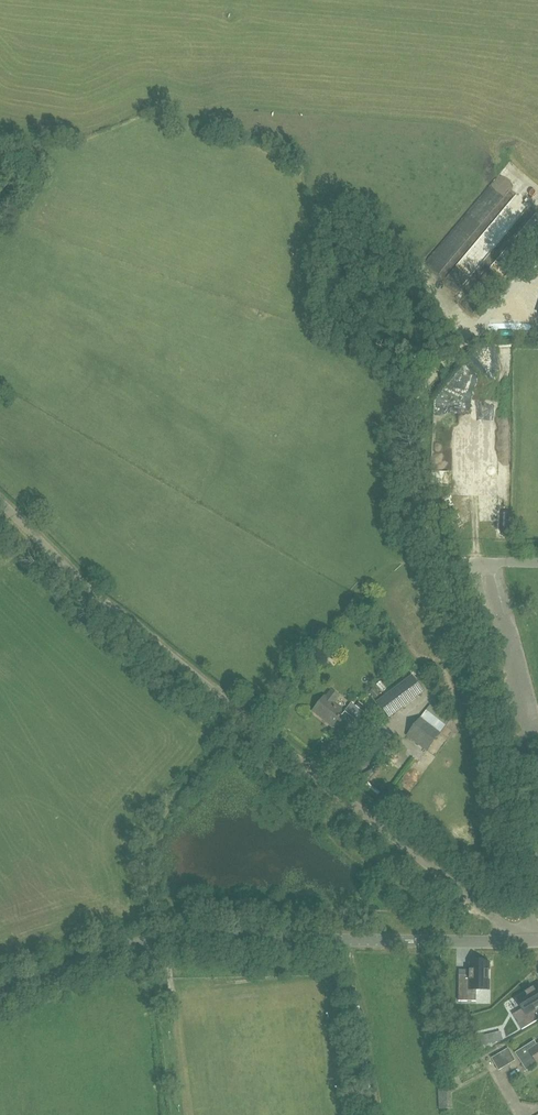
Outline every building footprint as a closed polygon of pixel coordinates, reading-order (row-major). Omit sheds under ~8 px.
[(455,507),(442,513),(445,519),(458,513),(455,507)] [(458,513),(448,518),(450,523),(461,518),(458,513)] [(460,519),(451,524),(454,530),(463,525),(460,519)] [(381,682),(377,685),(382,692),(387,688),(381,682)] [(375,687),(369,693),(375,699),(381,694),(375,687)] [(314,711),(321,717),(323,714),(335,724),(333,726),(333,727),(335,725),(347,735),(359,720),(346,710),(344,712),(333,703),(339,696),(331,690),(314,711)] [(379,700),(377,701),(390,719),(406,707),(393,690),(379,700)] [(352,694),(349,699),(355,703),(358,698),(352,694)] [(441,732),(422,716),(408,735),(427,750),(441,732)] [(357,751),(366,758),(377,744),(368,738),(357,751)] [(459,975),(458,1001),(476,1001),(476,994),(476,989),(482,989),(488,989),(489,963),(470,963),(470,975),(459,975)] [(513,1014),(522,1030),(537,1020),(537,985),(517,998),(523,1008),(513,1014)] [(500,1032),(477,1038),(479,1046),(503,1040),(500,1032)] [(537,1046),(533,1040),(515,1053),(527,1070),(537,1063),(537,1045),(537,1046)] [(499,1070),(514,1060),(507,1048),(491,1058),(499,1070)] [(451,1088),(439,1088),(439,1109),(452,1109),(451,1088)]
